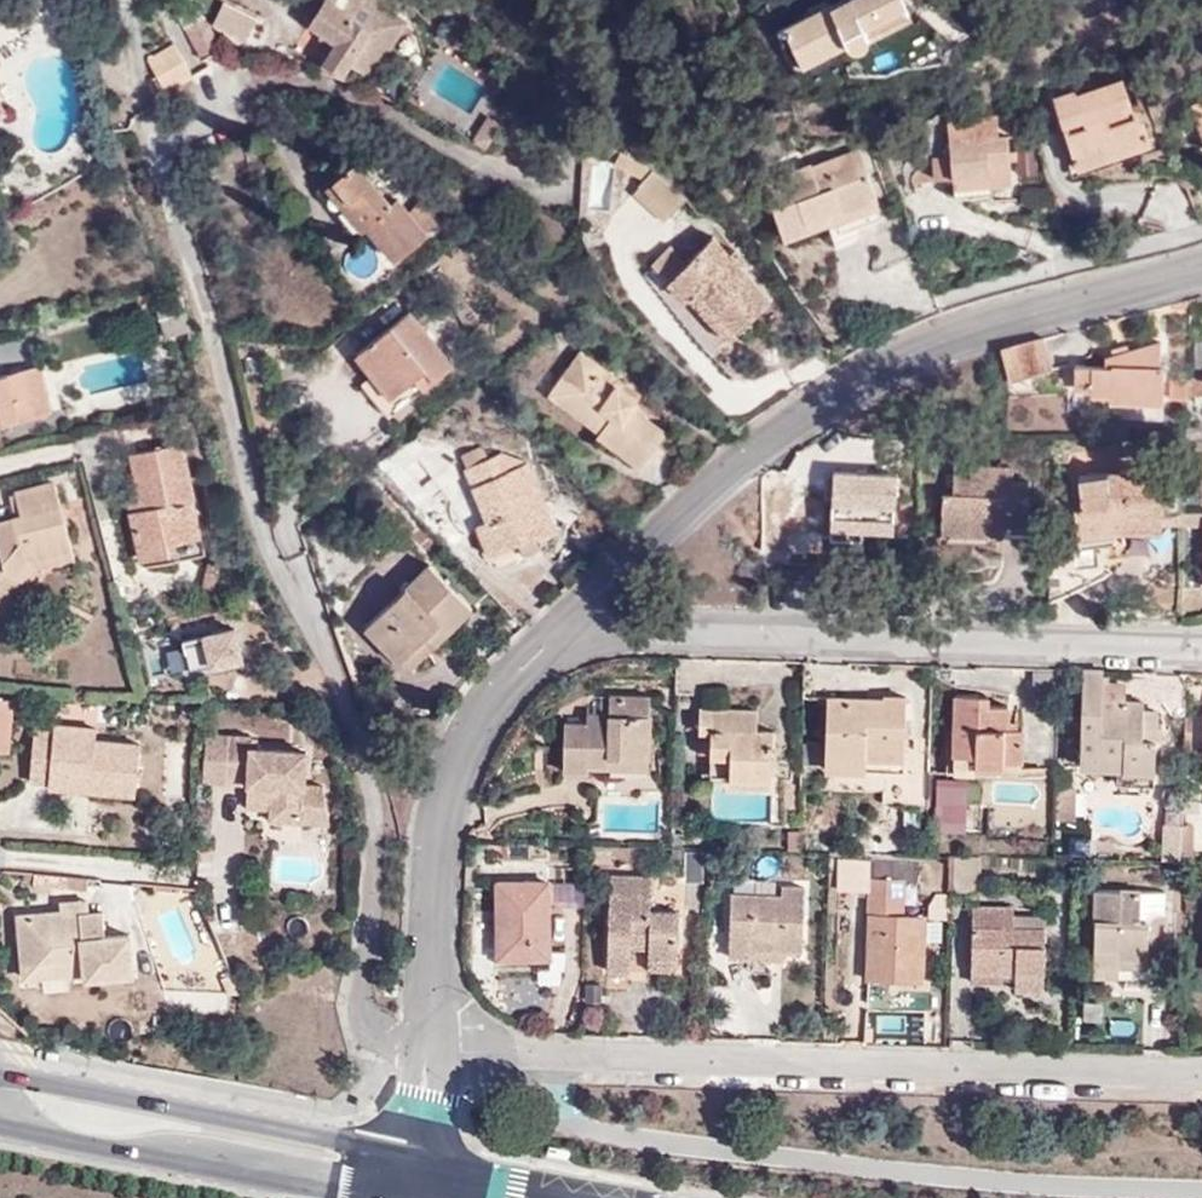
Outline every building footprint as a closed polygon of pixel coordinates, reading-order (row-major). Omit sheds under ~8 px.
[(392,45),(371,30),(385,9),(371,0),(326,0),(310,25),(321,33),(337,43),(326,62),(324,65),(342,75),(350,64),(370,78),(392,45)] [(850,1),(834,9),(831,3),(784,24),(801,60),(848,39),(855,48),(863,49),(868,42),(865,32),(908,13),(902,0),(849,0),(850,1)] [(849,0),(837,0),(831,3),(834,9),(850,1),(849,0)] [(205,59),(222,49),(195,5),(179,15),(205,59)] [(371,30),(392,45),(406,24),(385,9),(371,30)] [(319,57),(326,62),(337,43),(321,33),(316,40),(327,46),(319,57)] [(168,48),(186,79),(193,75),(175,44),(168,48)] [(166,91),(186,79),(168,48),(148,58),(166,91)] [(1129,102),(1122,79),(1077,93),(1072,89),(1052,95),(1077,166),(1151,142),(1137,101),(1129,102)] [(1189,102),(1201,134),(1201,97),(1189,102)] [(9,112),(0,98),(0,118),(9,112)] [(485,132),(493,119),(487,116),(480,127),(482,129),(485,132)] [(1013,182),(1008,136),(1000,137),(998,116),(947,122),(951,155),(933,157),(935,179),(947,178),(949,196),(991,190),(990,185),(1013,182)] [(501,125),(493,119),(485,132),(482,129),(474,141),(485,149),(501,125)] [(1037,171),(1029,140),(1016,141),(1019,173),(1037,171)] [(614,163),(642,181),(652,169),(621,150),(614,163)] [(784,236),(809,229),(805,219),(827,212),(830,222),(834,234),(885,217),(861,150),(813,166),(811,163),(764,179),(784,236)] [(364,187),(372,181),(357,162),(349,169),(364,187)] [(352,197),(341,205),(362,230),(366,227),(394,260),(427,233),(399,198),(391,203),(372,181),(364,187),(349,169),(338,178),(352,197)] [(652,169),(642,181),(637,186),(669,216),(686,199),(669,182),(652,169)] [(327,187),(341,205),(352,197),(338,178),(327,187)] [(440,214),(448,207),(442,200),(434,206),(440,214)] [(805,219),(809,229),(830,222),(827,212),(805,219)] [(695,288),(736,331),(772,296),(740,263),(729,251),(714,236),(687,262),(668,280),(684,297),(687,295),(695,288)] [(652,262),(668,280),(687,262),(671,245),(652,262)] [(729,251),(740,263),(745,259),(734,246),(729,251)] [(729,339),(736,331),(695,288),(687,295),(729,339)] [(153,290),(137,294),(139,304),(155,300),(153,290)] [(406,403),(452,366),(408,313),(356,354),(393,399),(399,394),(406,403)] [(1053,367),(1045,338),(1000,350),(1009,378),(1053,367)] [(1160,361),(1160,340),(1106,355),(1105,364),(1075,363),(1075,382),(1091,383),(1090,390),(1111,391),(1110,396),(1164,398),(1163,363),(1160,361)] [(620,391),(624,384),(581,352),(568,370),(578,377),(566,395),(605,424),(601,431),(599,434),(642,466),(666,433),(634,408),(638,403),(620,391)] [(2,376),(0,376),(0,425),(50,411),(39,366),(2,376)] [(578,377),(568,370),(550,395),(601,431),(605,424),(566,395),(578,377)] [(1201,394),(1201,375),(1191,379),(1191,394),(1201,394)] [(642,398),(624,384),(620,391),(638,403),(642,398)] [(177,399),(179,412),(199,407),(198,394),(177,399)] [(877,443),(856,434),(854,472),(883,473),(886,443),(877,443)] [(133,453),(143,497),(145,508),(132,509),(142,560),(171,552),(170,542),(201,536),(182,443),(133,453)] [(459,455),(464,467),(488,457),(483,445),(459,455)] [(488,457),(464,467),(488,519),(475,525),(491,556),(533,538),(535,541),(556,530),(527,463),(499,454),(488,457)] [(1013,480),(1014,468),(953,465),(953,491),(942,491),(940,533),(1004,532),(1005,527),(1027,529),(1028,480),(1013,480)] [(1128,470),(1078,478),(1082,500),(1073,502),(1077,531),(1118,524),(1160,524),(1162,472),(1128,470)] [(883,473),(854,472),(834,471),(831,527),(862,528),(894,530),(896,474),(883,473)] [(1082,500),(1078,478),(1069,479),(1073,502),(1082,500)] [(72,555),(52,483),(15,494),(20,518),(13,520),(0,524),(0,612),(1,613),(20,581),(34,564),(72,555)] [(20,518),(15,494),(8,496),(13,520),(20,518)] [(145,508),(143,497),(130,499),(132,509),(145,508)] [(1159,534),(1160,524),(1118,524),(1077,531),(1079,541),(1074,548),(1075,552),(1100,550),(1118,547),(1117,534),(1159,534)] [(862,528),(831,527),(831,537),(862,539),(862,528)] [(205,554),(201,536),(170,542),(171,552),(173,562),(205,554)] [(75,564),(72,555),(34,564),(20,581),(27,587),(38,573),(75,564)] [(409,671),(472,608),(429,565),(366,628),(409,671)] [(1103,699),(1104,670),(1081,669),(1078,761),(1117,762),(1119,785),(1155,786),(1157,738),(1141,737),(1142,708),(1142,701),(1103,699)] [(824,758),(904,759),(905,695),(883,694),(883,698),(867,698),(867,701),(852,700),(851,697),(827,696),(824,758)] [(587,766),(608,767),(608,759),(648,760),(650,697),(608,695),(607,714),(586,712),(585,724),(563,723),(563,772),(587,772),(587,766)] [(1007,727),(1008,718),(1008,706),(988,704),(988,696),(955,695),(953,773),(1022,775),(1024,728),(1019,728),(1007,727)] [(13,700),(0,699),(0,752),(8,752),(13,700)] [(1159,709),(1142,708),(1141,737),(1157,738),(1159,709)] [(773,779),(773,746),(767,745),(768,733),(757,733),(757,711),(700,711),(699,732),(711,733),(711,755),(729,757),(729,778),(773,779)] [(1019,719),(1008,718),(1007,727),(1019,728),(1019,719)] [(89,780),(89,791),(134,796),(139,745),(95,741),(96,728),(54,724),(54,732),(35,730),(30,780),(48,782),(49,774),(89,780)] [(698,755),(711,755),(711,733),(699,732),(698,755)] [(205,741),(202,787),(226,790),(230,742),(205,741)] [(230,742),(226,790),(248,791),(248,800),(272,801),(271,815),(270,827),(329,832),(324,794),(305,792),(306,759),(252,755),(253,744),(230,742)] [(711,777),(729,778),(729,757),(711,755),(711,777)] [(904,771),(904,759),(824,758),(824,769),(904,771)] [(608,759),(608,767),(648,768),(648,760),(608,759)] [(48,787),(89,791),(89,780),(49,774),(48,782),(48,787)] [(246,814),(271,815),(272,801),(248,800),(246,814)] [(1194,825),(1182,826),(1181,854),(1193,854),(1194,825)] [(926,829),(925,855),(936,855),(937,830),(926,829)] [(502,850),(501,842),(488,841),(486,850),(502,850)] [(978,856),(955,856),(954,886),(977,887),(978,856)] [(904,880),(916,880),(916,863),(837,861),(837,878),(868,878),(867,915),(869,916),(868,979),(922,981),(922,916),(903,914),(904,880)] [(631,972),(631,948),(632,933),(648,935),(648,949),(647,960),(678,961),(679,912),(651,910),(653,878),(611,876),(607,971),(631,972)] [(548,958),(548,881),(498,882),(498,959),(548,958)] [(728,959),(749,959),(750,948),(785,951),(801,951),(805,886),(782,885),(781,895),(733,893),(728,959)] [(1140,919),(1141,891),(1096,890),(1094,973),(1149,976),(1149,959),(1167,960),(1168,912),(1152,910),(1152,920),(1140,919)] [(1169,892),(1141,891),(1140,919),(1152,920),(1152,910),(1168,912),(1169,892)] [(61,917),(90,915),(89,903),(60,905),(60,913),(61,917)] [(974,906),(971,970),(1003,972),(1015,972),(1015,989),(1044,990),(1047,928),(1014,929),(1014,915),(1014,908),(974,906)] [(83,962),(84,975),(85,980),(131,979),(128,938),(105,939),(104,915),(90,915),(61,917),(60,913),(18,916),(22,966),(83,962)] [(1047,915),(1014,915),(1014,929),(1047,928),(1047,915)] [(632,933),(631,948),(648,949),(648,935),(632,933)] [(750,948),(749,959),(784,961),(785,951),(750,948)] [(678,974),(678,961),(647,960),(647,972),(678,974)] [(23,979),(84,975),(83,962),(22,966),(23,979)] [(1003,972),(971,970),(970,982),(1002,983),(1003,972)]
